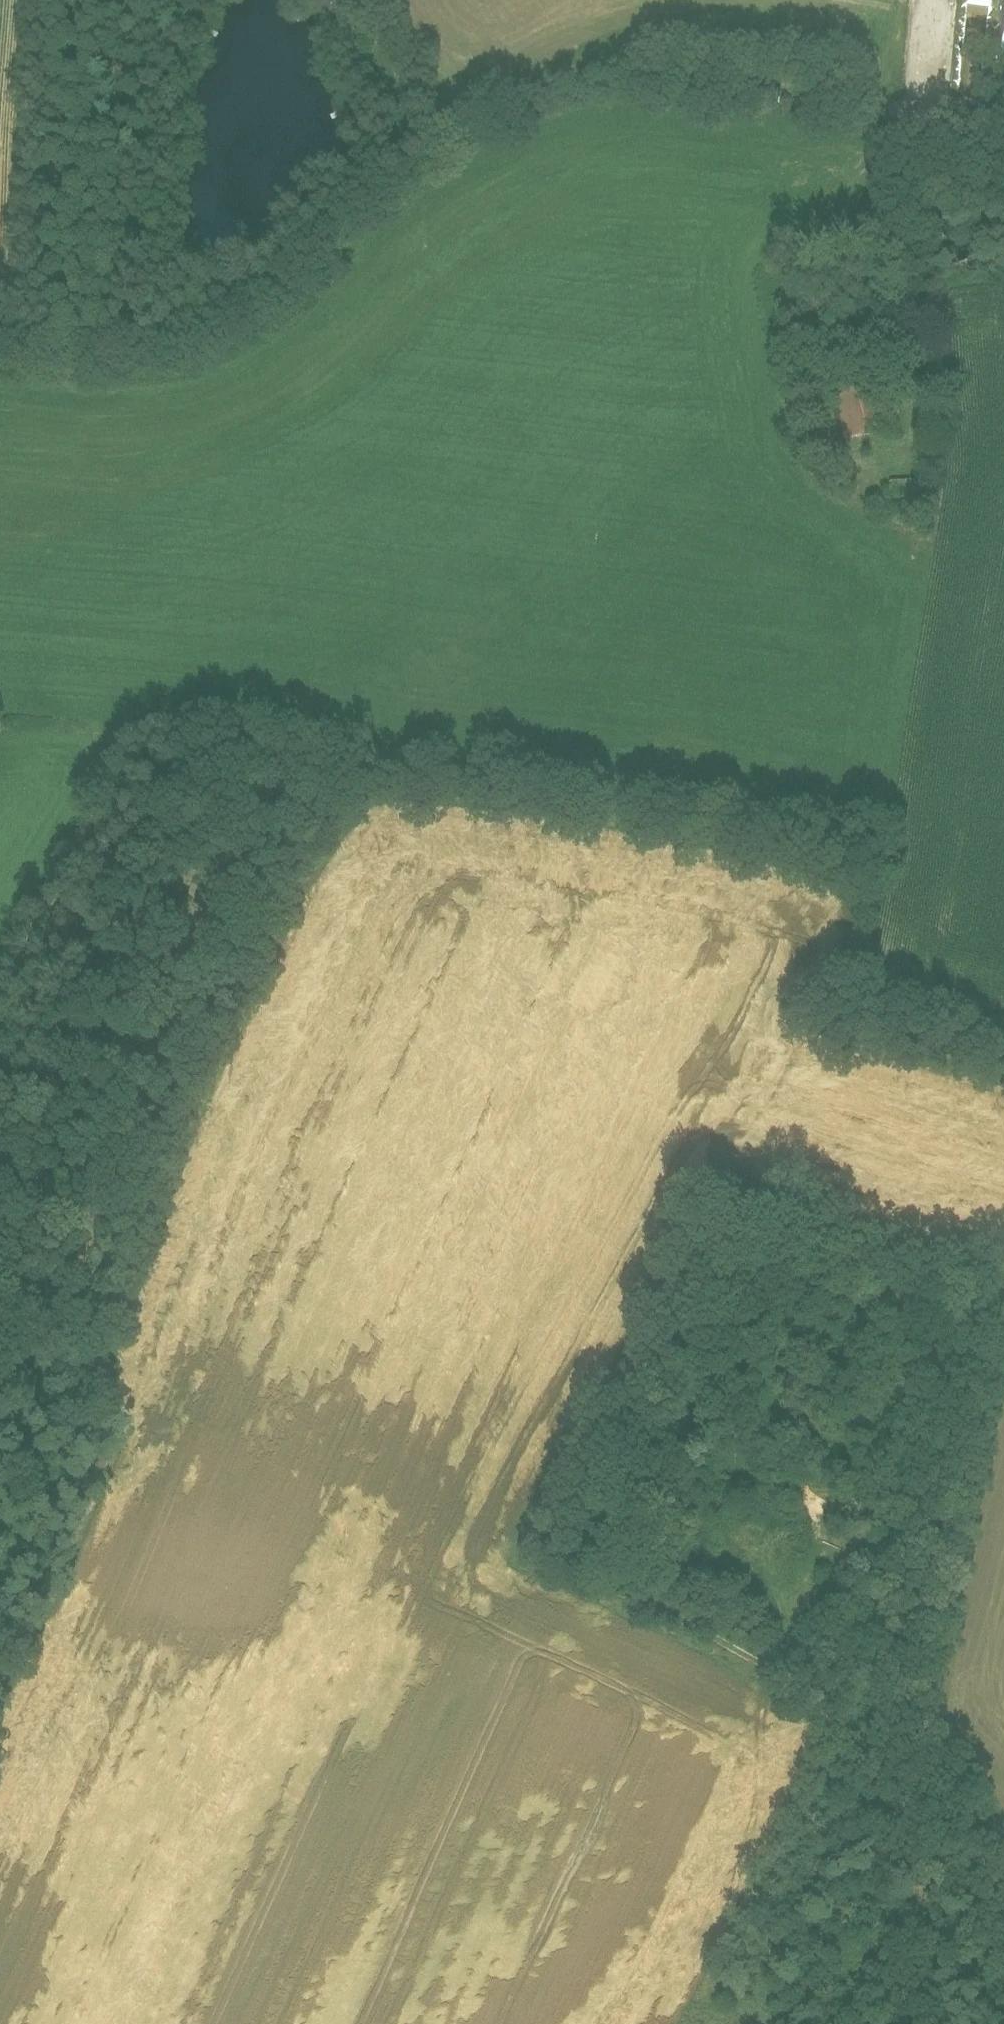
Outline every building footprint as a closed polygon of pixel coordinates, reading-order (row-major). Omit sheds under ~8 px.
[(837,455),(881,443),(866,393),(823,405),(837,455)]
